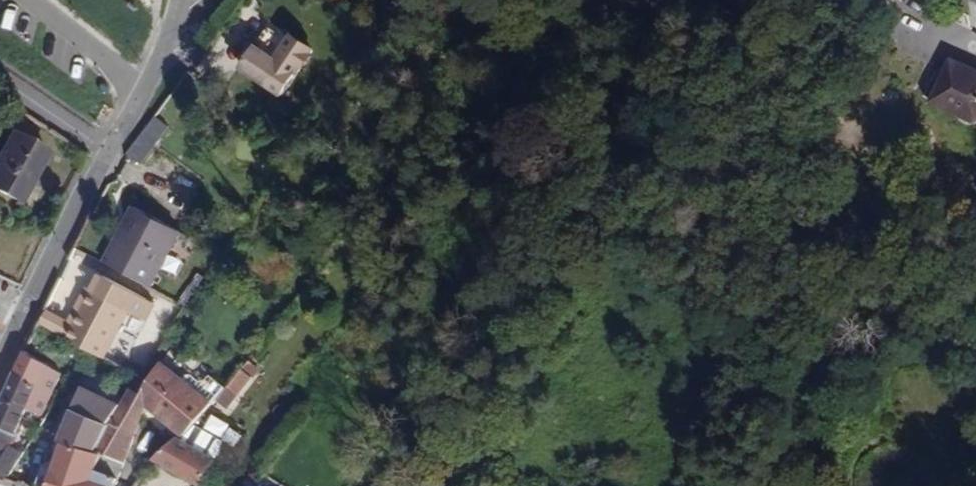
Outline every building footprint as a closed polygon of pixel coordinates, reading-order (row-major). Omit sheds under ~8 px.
[(266,27),(240,73),(283,97),(310,52),(266,27)] [(975,122),(975,73),(949,62),(931,101),(975,122)] [(129,160),(140,163),(166,127),(152,116),(134,139),(125,154),(127,159),(126,162),(128,163),(129,160)] [(24,201),(51,150),(13,132),(0,157),(0,188),(24,201)] [(150,287),(181,231),(134,206),(104,263),(150,287)] [(97,292),(92,290),(73,324),(68,321),(53,312),(45,326),(66,337),(72,326),(108,346),(128,309),(147,319),(156,302),(106,276),(97,292)] [(86,287),(68,321),(73,324),(92,290),(86,287)] [(45,326),(53,312),(43,307),(36,322),(45,326)] [(139,399),(147,406),(183,435),(193,423),(211,403),(182,380),(162,363),(150,378),(141,395),(139,399)] [(224,407),(251,377),(241,369),(223,389),(214,398),(224,407)] [(12,370),(0,399),(0,444),(1,444),(10,442),(32,397),(46,405),(50,395),(37,387),(12,370)] [(182,380),(211,403),(214,398),(223,389),(209,376),(202,384),(191,376),(186,376),(182,380)] [(42,379),(37,387),(50,395),(54,387),(42,379)] [(120,403),(118,406),(132,411),(124,431),(136,436),(147,406),(139,399),(141,395),(131,388),(130,387),(120,403)] [(116,478),(97,470),(102,453),(95,451),(110,423),(108,423),(118,406),(120,403),(81,389),(65,439),(62,441),(65,445),(61,456),(57,455),(52,470),(49,468),(43,485),(113,485),(116,478)] [(97,470),(116,478),(136,436),(124,431),(132,411),(118,406),(108,423),(110,423),(95,451),(102,453),(97,470)] [(180,438),(215,458),(222,446),(221,439),(193,423),(183,435),(180,438)] [(152,459),(199,485),(200,485),(216,458),(215,458),(180,438),(176,436),(152,459)] [(22,454),(9,445),(0,459),(0,462),(13,467),(4,481),(19,485),(34,456),(24,450),(22,454)] [(0,462),(0,479),(4,481),(13,467),(0,462)]
